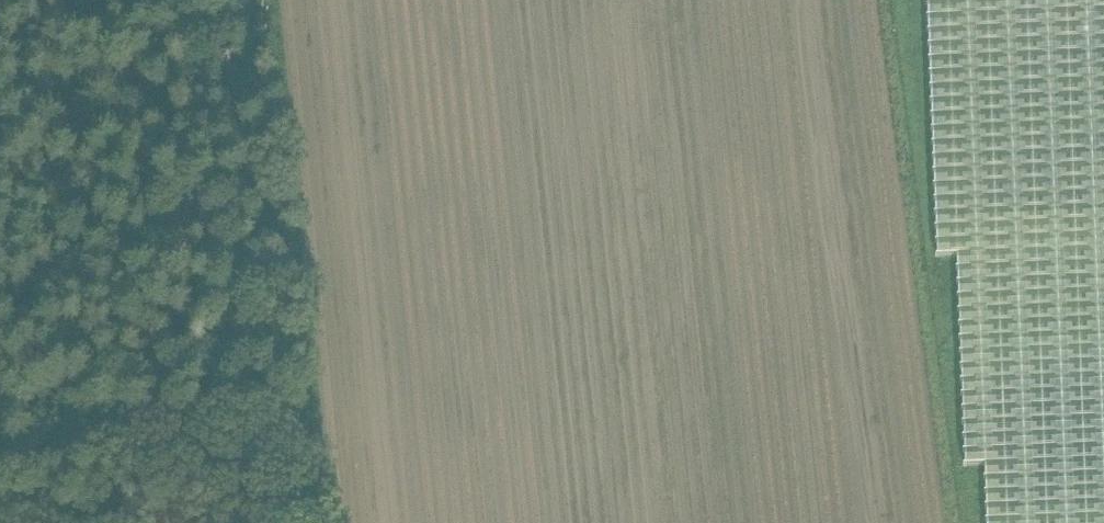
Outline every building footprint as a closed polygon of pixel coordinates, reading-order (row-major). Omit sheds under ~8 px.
[(937,257),(957,256),(965,466),(984,466),(986,522),(1103,522),(1103,0),(927,0),(937,257)]
